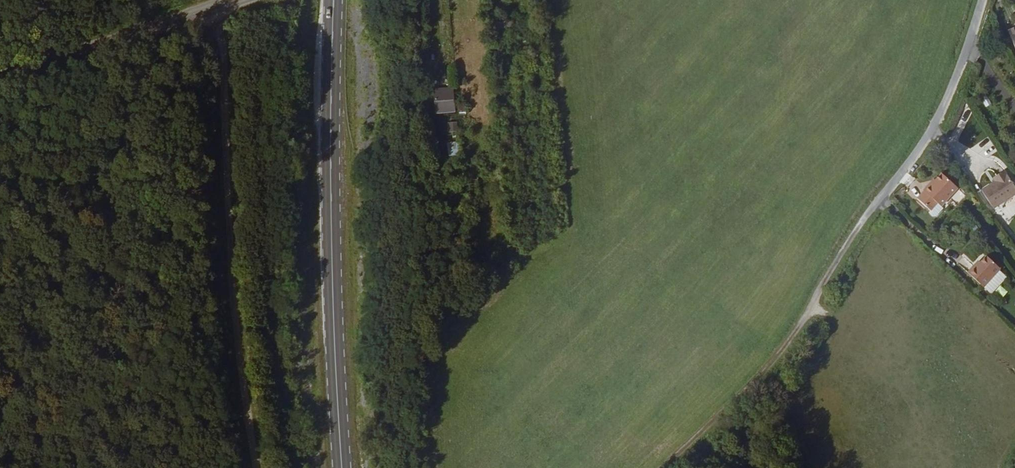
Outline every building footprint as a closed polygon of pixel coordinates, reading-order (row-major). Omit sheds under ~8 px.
[(436,23),(445,22),(444,12),(436,13),(436,23)] [(496,21),(497,32),(513,31),(512,20),(496,21)] [(454,87),(434,88),(434,112),(454,111),(454,87)] [(612,121),(614,106),(599,105),(598,119),(612,121)] [(965,134),(971,116),(963,113),(956,130),(965,134)] [(448,121),(448,131),(458,131),(458,121),(448,121)] [(459,141),(447,141),(448,155),(459,155),(459,141)] [(994,179),(981,187),(993,206),(1014,192),(1014,185),(1003,167),(996,173),(998,176),(994,179)] [(942,171),(934,180),(931,184),(929,182),(923,188),(925,190),(919,196),(931,209),(929,210),(935,215),(943,206),(941,203),(957,185),(942,171)] [(565,258),(574,249),(564,238),(554,247),(565,258)] [(983,287),(1000,269),(985,255),(975,266),(973,265),(967,271),(983,287)] [(544,261),(535,269),(539,274),(548,266),(544,261)] [(1007,277),(1000,269),(983,287),(990,294),(1007,277)] [(520,298),(530,291),(521,279),(511,287),(520,298)] [(447,363),(442,377),(456,382),(461,368),(447,363)] [(434,418),(449,419),(450,406),(435,405),(434,418)] [(452,456),(437,456),(438,467),(452,467),(452,456)]
